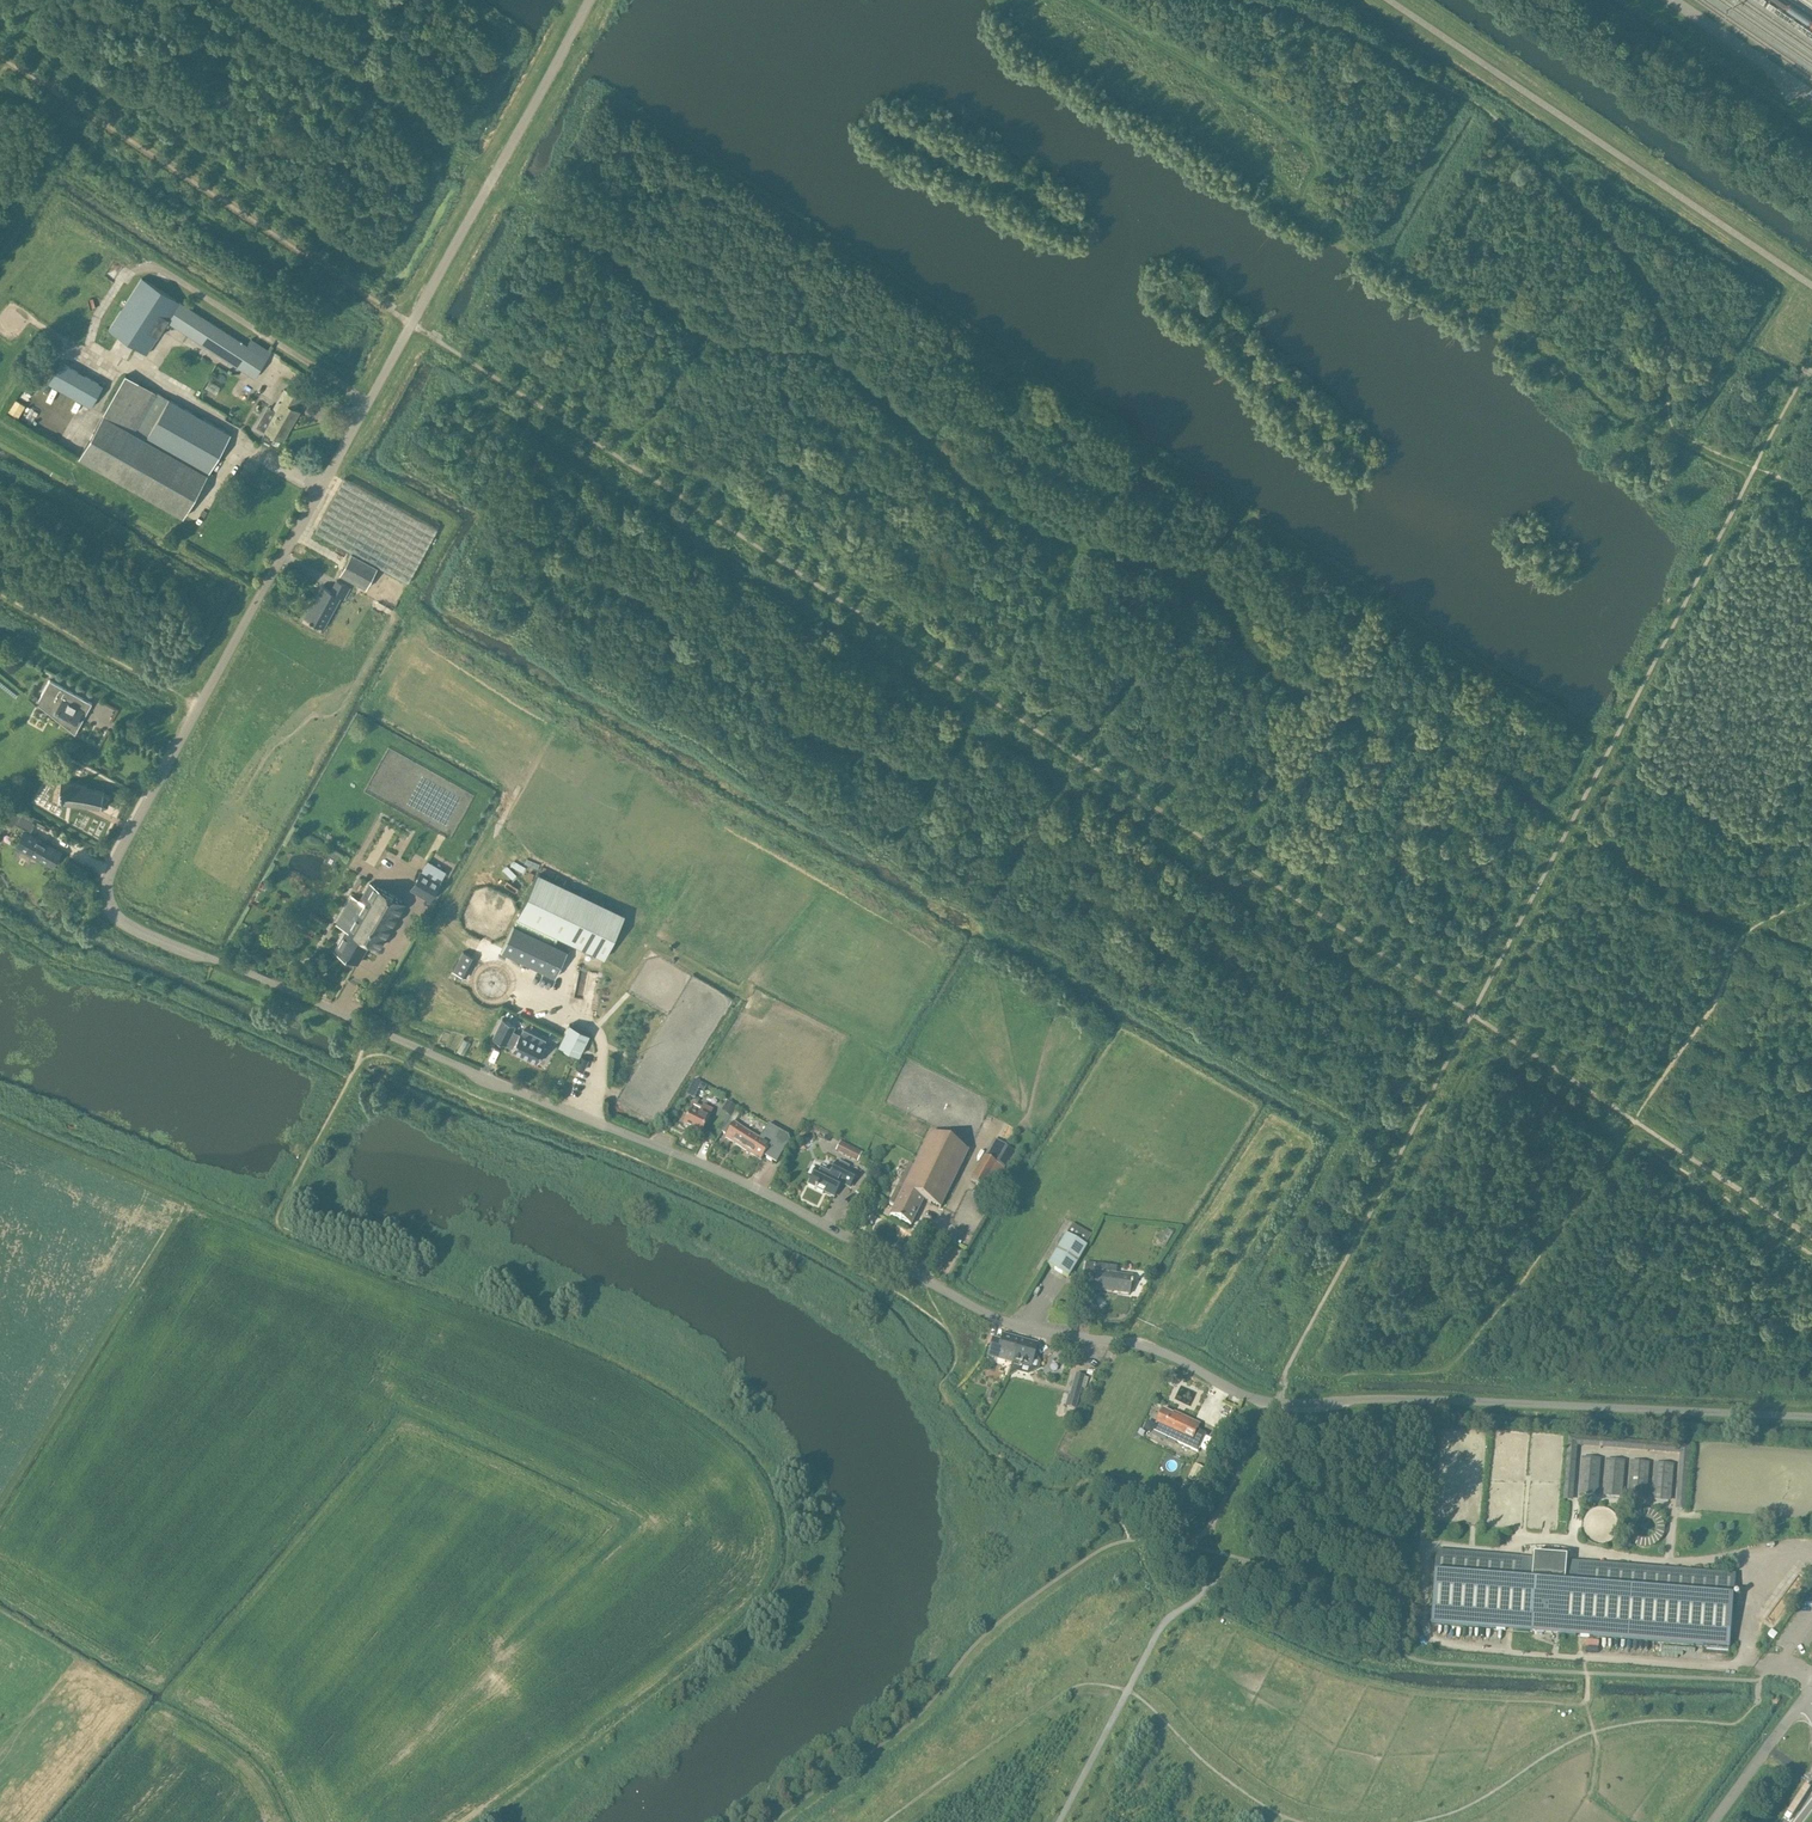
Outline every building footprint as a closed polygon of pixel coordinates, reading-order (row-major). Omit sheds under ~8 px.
[(254,377),(266,358),(141,277),(108,329),(146,353),(167,321),(189,335),(254,377)] [(55,359),(63,346),(55,341),(47,354),(55,359)] [(61,361),(48,383),(90,407),(103,385),(61,361)] [(156,392),(125,374),(103,413),(79,457),(183,516),(209,470),(230,433),(156,391),(156,392)] [(239,397),(244,389),(240,386),(234,395),(239,397)] [(265,431),(261,437),(271,443),(275,436),(282,440),(299,410),(294,408),(300,397),(284,388),(274,406),(273,408),(272,409),(275,411),(264,430),(265,431)] [(344,477),(315,531),(408,582),(437,528),(344,477)] [(351,552),(343,567),(340,573),(365,587),(377,566),(351,552)] [(322,585),(304,617),(309,619),(308,620),(311,622),(312,621),(323,627),(340,596),(344,598),(350,587),(336,580),(331,590),(322,585)] [(75,734),(83,719),(92,703),(49,679),(36,703),(75,734)] [(60,781),(57,801),(84,805),(84,803),(91,804),(91,806),(93,807),(93,805),(99,806),(99,807),(101,808),(101,806),(106,804),(108,805),(109,803),(107,802),(108,797),(110,796),(109,794),(108,795),(103,791),(104,789),(102,789),(102,790),(96,789),(96,787),(94,787),(94,789),(87,788),(87,785),(60,781)] [(19,814),(14,822),(30,831),(34,823),(32,822),(19,814)] [(387,825),(379,837),(398,848),(406,836),(387,825)] [(17,846),(50,865),(59,850),(25,832),(17,846)] [(388,857),(367,844),(355,864),(377,877),(388,857)] [(427,861),(411,888),(429,899),(445,871),(427,861)] [(538,873),(518,916),(604,957),(625,914),(538,873)] [(346,930),(335,949),(357,962),(369,941),(378,946),(403,902),(370,883),(361,898),(360,901),(351,896),(344,909),(352,914),(355,916),(346,930)] [(567,950),(513,925),(501,952),(555,977),(567,950)] [(462,950),(452,971),(462,976),(473,956),(462,950)] [(515,1024),(502,1018),(492,1038),(505,1044),(505,1043),(513,1047),(511,1049),(537,1062),(542,1052),(544,1053),(546,1048),(544,1047),(545,1046),(543,1044),(545,1039),(523,1029),(521,1034),(519,1033),(519,1034),(512,1031),(515,1024)] [(570,1022),(559,1046),(578,1055),(589,1031),(570,1022)] [(582,1057),(577,1068),(582,1070),(587,1059),(582,1057)] [(694,1081),(691,1086),(699,1090),(704,1093),(707,1087),(700,1083),(694,1081)] [(727,1102),(721,1112),(731,1118),(737,1109),(727,1102)] [(693,1106),(684,1126),(701,1134),(712,1111),(703,1106),(701,1110),(693,1106)] [(723,1131),(722,1132),(727,1136),(726,1137),(761,1160),(763,1156),(776,1164),(781,1155),(789,1142),(788,1137),(780,1132),(768,1125),(764,1132),(758,1141),(745,1132),(733,1125),(729,1122),(728,1122),(723,1131)] [(898,1186),(889,1204),(894,1206),(890,1216),(910,1226),(923,1200),(940,1208),(968,1151),(931,1133),(903,1189),(898,1186)] [(994,1140),(985,1157),(984,1157),(970,1180),(991,1192),(1014,1151),(994,1140)] [(849,1147),(846,1154),(858,1160),(862,1153),(849,1147)] [(837,1161),(831,1174),(817,1168),(808,1185),(824,1192),(824,1191),(835,1196),(842,1181),(851,1185),(858,1171),(837,1161)] [(1066,1235),(1047,1266),(1068,1278),(1086,1247),(1090,1241),(1069,1228),(1066,1235)] [(1116,1275),(1116,1268),(1086,1263),(1083,1280),(1095,1281),(1094,1290),(1129,1295),(1132,1277),(1116,1275)] [(988,1356),(1012,1363),(1014,1357),(1019,1339),(1003,1334),(1001,1341),(993,1338),(988,1356)] [(1012,1371),(1023,1365),(1030,1368),(1033,1359),(1038,1357),(1035,1352),(1037,1344),(1019,1339),(1014,1357),(1012,1363),(1010,1371),(1012,1371)] [(1075,1375),(1066,1407),(1075,1409),(1081,1388),(1085,1389),(1088,1379),(1084,1378),(1075,1375)] [(990,1389),(987,1398),(993,1400),(996,1391),(990,1389)] [(1157,1423),(1158,1424),(1154,1432),(1198,1452),(1207,1434),(1198,1430),(1199,1427),(1192,1423),(1193,1421),(1182,1416),(1181,1419),(1174,1416),(1174,1415),(1164,1410),(1157,1423)] [(1563,1494),(1571,1494),(1575,1444),(1682,1453),(1678,1503),(1686,1503),(1690,1446),(1568,1436),(1563,1494)] [(1584,1459),(1581,1495),(1595,1496),(1598,1460),(1584,1459)] [(1608,1461),(1605,1497),(1619,1498),(1622,1462),(1608,1461)] [(1632,1463),(1630,1499),(1644,1500),(1647,1464),(1632,1463)] [(1195,1464),(1189,1478),(1198,1483),(1205,1469),(1195,1464)] [(1657,1465),(1654,1501),(1668,1502),(1671,1466),(1657,1465)] [(1185,1482),(1181,1490),(1192,1495),(1196,1487),(1191,1485),(1185,1482)] [(1436,1552),(1431,1626),(1729,1649),(1735,1576),(1569,1563),(1532,1560),(1436,1552)] [(1772,1630),(1768,1635),(1774,1639),(1778,1634),(1772,1630)]
